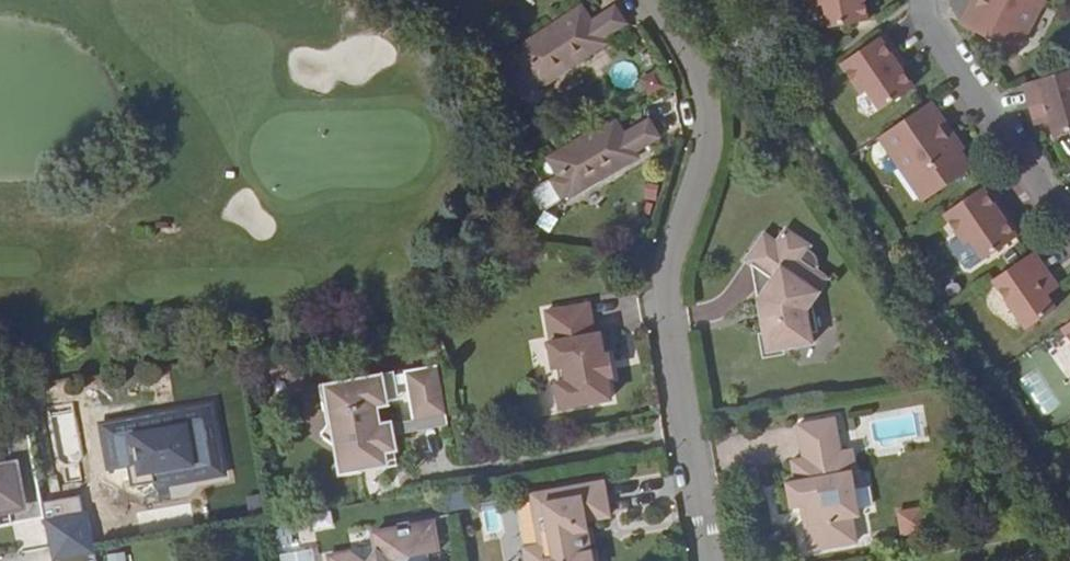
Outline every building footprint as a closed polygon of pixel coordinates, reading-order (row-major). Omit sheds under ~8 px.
[(817,6),(824,5),(828,27),(847,24),(867,21),(864,0),(816,0),(817,6)] [(957,19),(1008,56),(1049,0),(978,0),(977,1),(976,0),(971,0),(957,19)] [(590,21),(581,7),(510,53),(520,69),(508,78),(520,96),(537,86),(539,88),(574,65),(567,54),(576,49),(580,56),(603,42),(602,39),(625,25),(613,7),(590,21)] [(884,34),(840,64),(861,96),(867,91),(880,110),(913,88),(901,69),(896,62),(900,58),(884,34)] [(606,46),(603,42),(580,56),(576,49),(567,54),(574,65),(606,46)] [(896,62),(901,69),(905,66),(900,58),(896,62)] [(1023,84),(1033,117),(1042,115),(1045,124),(1050,122),(1054,137),(1069,132),(1069,70),(1023,84)] [(930,103),(878,138),(922,202),(972,168),(961,152),(963,150),(951,132),(947,135),(941,128),(945,125),(930,103)] [(1042,115),(1033,117),(1036,126),(1045,124),(1042,115)] [(623,136),(613,120),(544,159),(555,177),(549,182),(561,201),(568,197),(569,199),(606,178),(599,167),(608,162),(613,170),(636,156),(634,153),(659,139),(648,121),(623,136)] [(947,135),(951,132),(945,125),(941,128),(947,135)] [(638,159),(636,156),(613,170),(608,162),(599,167),(606,178),(638,159)] [(1003,208),(987,185),(944,215),(965,246),(970,242),(982,260),(1016,237),(1003,220),(998,211),(1003,208)] [(1009,216),(1003,208),(998,211),(1003,220),(1009,216)] [(811,284),(820,271),(814,266),(816,263),(816,261),(816,259),(814,256),(812,254),(810,251),(806,248),(807,246),(782,228),(773,241),(759,232),(740,259),(748,265),(769,280),(760,292),(766,320),(758,321),(762,351),(809,343),(807,332),(814,331),(811,312),(805,308),(819,290),(811,284)] [(1052,280),(1033,252),(992,281),(1025,329),(1055,309),(1045,296),(1050,293),(1044,285),(1052,280)] [(769,280),(748,265),(758,321),(766,320),(760,292),(769,280)] [(828,276),(820,271),(811,284),(819,290),(828,276)] [(1058,288),(1052,280),(1044,285),(1050,293),(1058,288)] [(591,305),(546,313),(551,343),(548,344),(552,369),(560,367),(561,381),(555,383),(559,407),(610,399),(607,382),(612,381),(607,354),(602,354),(599,336),(596,336),(591,305)] [(1050,336),(1069,365),(1069,322),(1050,336)] [(816,342),(814,331),(807,332),(809,343),(816,342)] [(413,420),(444,415),(435,363),(404,369),(406,381),(413,420)] [(393,383),(406,381),(404,369),(391,371),(393,383)] [(1016,384),(1036,409),(1054,394),(1034,370),(1016,384)] [(352,465),(377,461),(374,438),(365,431),(370,423),(367,405),(378,403),(396,399),(393,383),(391,371),(352,379),(353,386),(333,389),(321,407),(330,414),(323,423),(317,432),(327,440),(337,447),(339,458),(351,457),(352,465)] [(353,386),(352,379),(340,381),(340,376),(316,380),(323,423),(330,414),(321,407),(333,389),(353,386)] [(384,437),(446,426),(444,415),(413,420),(382,425),(378,403),(367,405),(370,423),(365,431),(374,438),(377,461),(388,458),(384,437)] [(195,476),(196,482),(226,476),(212,405),(183,409),(184,415),(207,411),(218,472),(195,476)] [(154,489),(196,482),(195,476),(218,472),(207,411),(184,415),(183,409),(135,418),(136,423),(104,429),(112,471),(127,468),(130,487),(152,483),(154,489)] [(111,497),(154,489),(152,483),(130,487),(127,468),(112,471),(104,429),(136,423),(135,418),(98,425),(111,497)] [(832,421),(794,427),(800,461),(787,463),(791,485),(783,486),(785,499),(792,498),(801,496),(806,526),(797,527),(802,554),(853,545),(848,520),(855,518),(847,474),(853,473),(850,453),(838,454),(832,421)] [(331,468),(352,465),(351,457),(339,458),(337,447),(327,440),(331,468)] [(30,449),(9,453),(12,471),(5,482),(4,490),(0,491),(0,539),(1,543),(14,540),(11,525),(43,520),(30,449)] [(12,471),(0,473),(0,491),(4,490),(5,482),(12,471)] [(555,491),(530,495),(538,546),(522,549),(524,560),(597,560),(595,550),(589,552),(588,544),(586,530),(584,520),(609,516),(603,482),(568,488),(570,493),(555,496),(555,491)] [(792,498),(797,527),(806,526),(801,496),(792,498)] [(916,507),(896,511),(900,535),(920,531),(916,507)] [(49,551),(50,559),(59,558),(60,560),(94,560),(92,551),(86,512),(43,520),(49,551)] [(412,558),(438,552),(433,525),(397,531),(398,537),(374,541),(377,556),(372,560),(410,560),(412,558)] [(592,528),(586,530),(588,544),(594,543),(592,528)]
